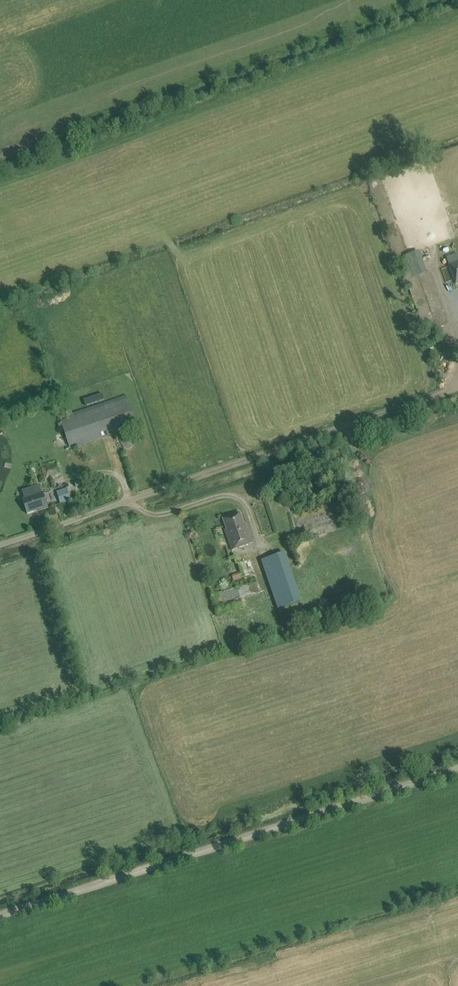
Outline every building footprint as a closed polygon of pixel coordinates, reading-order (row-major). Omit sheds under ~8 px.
[(418,249),(404,254),(405,257),(413,278),(427,273),(418,249)] [(405,257),(400,259),(407,280),(426,333),(449,325),(430,272),(427,273),(413,278),(405,257)] [(456,284),(457,283),(457,262),(449,265),(456,284)] [(103,395),(84,401),(86,406),(104,401),(103,395)] [(70,448),(136,426),(128,400),(61,421),(70,448)] [(83,480),(74,482),(76,488),(85,485),(83,480)] [(60,504),(71,501),(66,489),(56,492),(60,504)] [(40,511),(48,508),(43,494),(23,500),(28,514),(40,510),(40,511)] [(232,550),(253,543),(246,523),(244,524),(240,513),(224,519),(228,529),(225,530),(232,550)] [(291,541),(303,538),(301,530),(289,533),(291,541)] [(300,602),(284,554),(262,562),(278,610),(300,602)] [(240,573),(232,576),(233,581),(242,579),(240,573)] [(236,588),(216,594),(219,604),(239,598),(236,588)]
